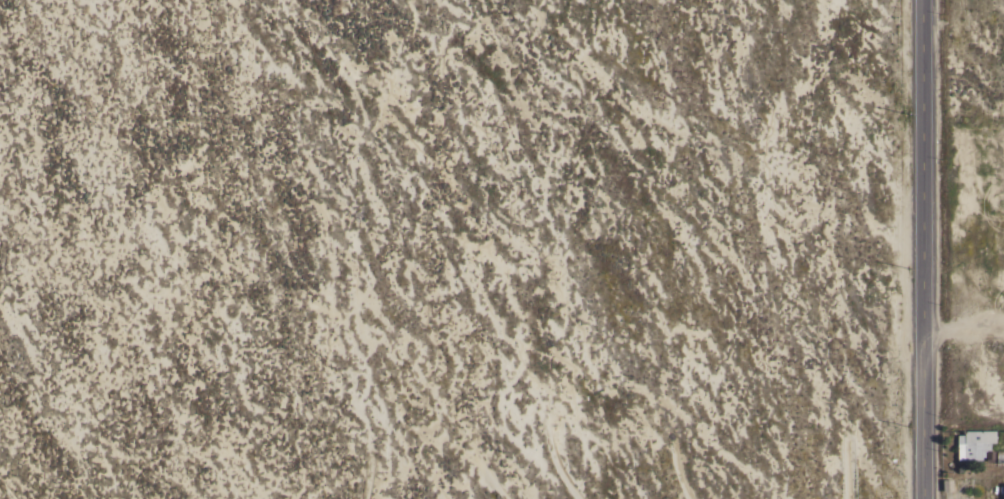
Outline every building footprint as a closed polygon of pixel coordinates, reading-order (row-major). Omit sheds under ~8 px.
[(995,431),(995,443),(990,443),(990,451),(993,451),(993,461),(985,461),(985,452),(984,452),(984,457),(981,457),(981,465),(964,465),(964,460),(957,460),(957,435),(963,435),(963,431),(995,431)]
